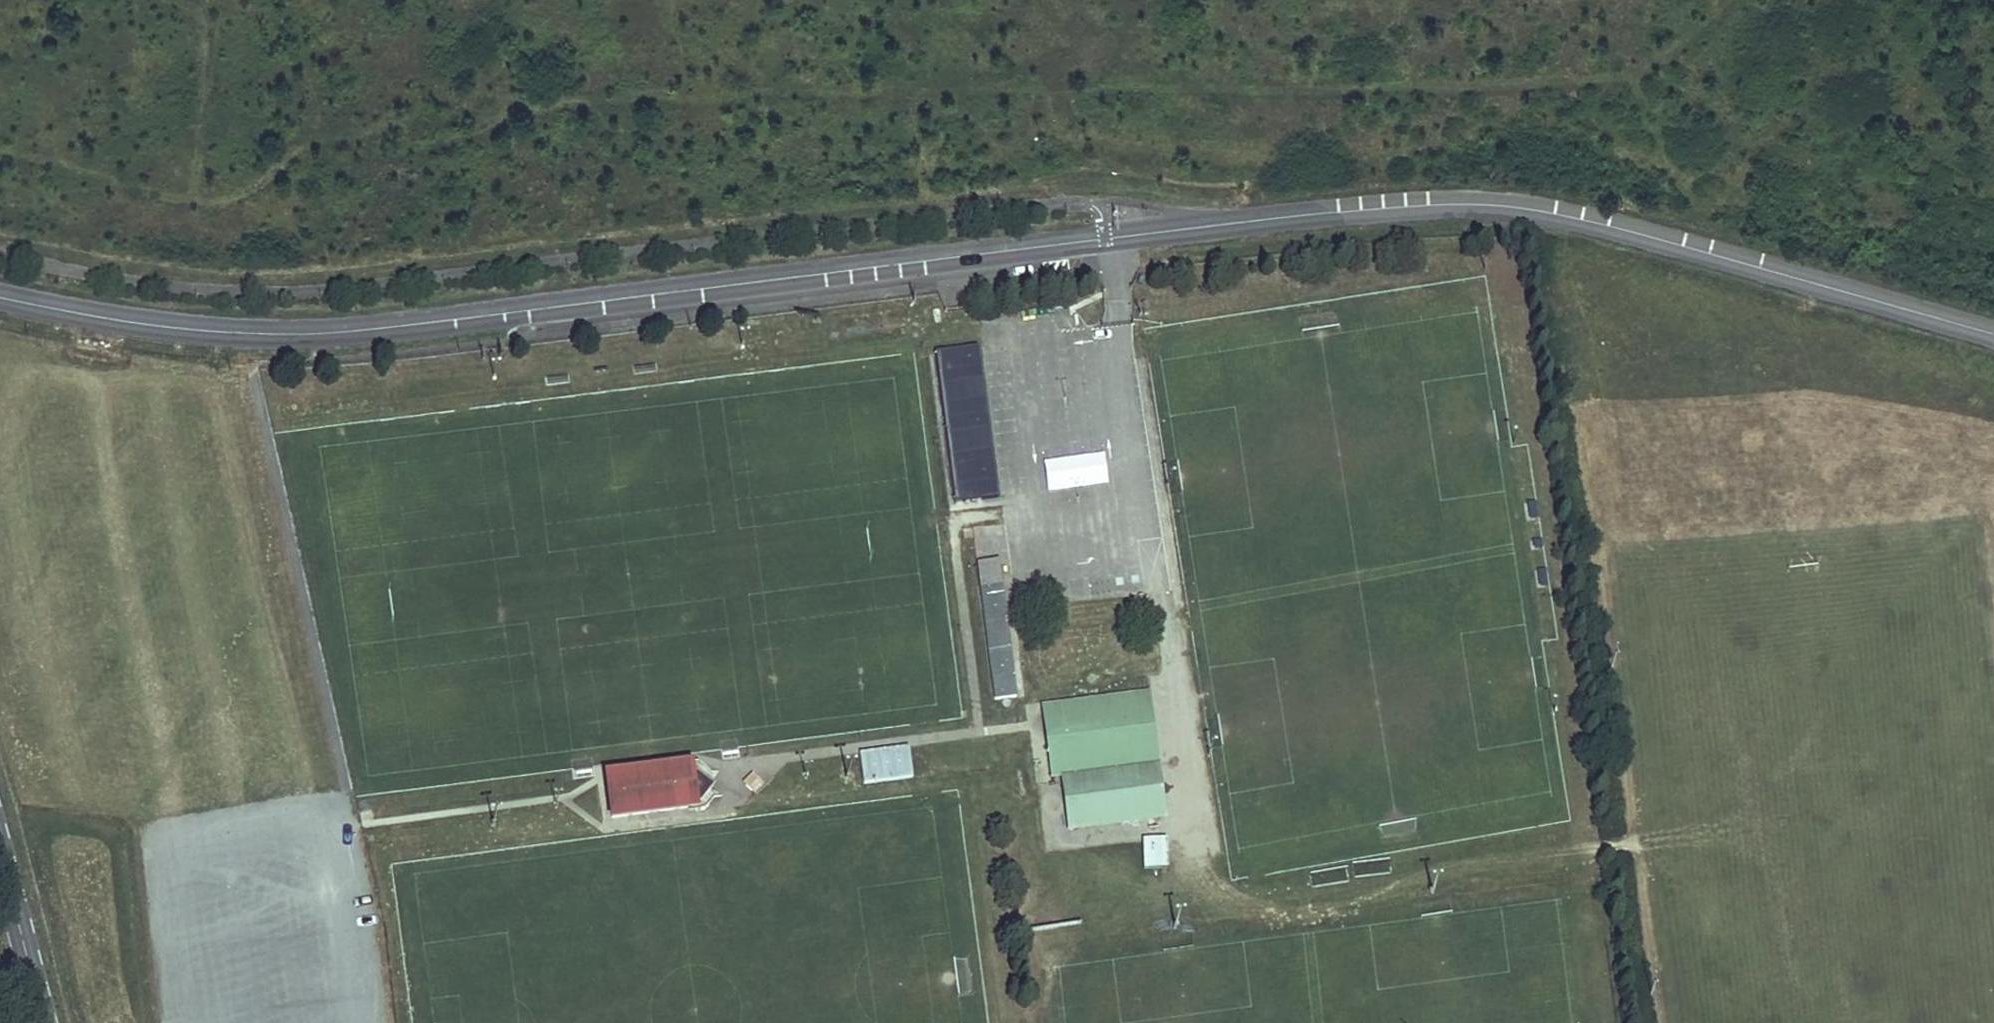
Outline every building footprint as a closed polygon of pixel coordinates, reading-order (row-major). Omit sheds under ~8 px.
[(936,353),(955,503),(998,497),(979,348),(936,353)] [(981,605),(1005,602),(1002,577),(977,581),(981,605)] [(1018,696),(1005,602),(981,605),(994,699),(1018,696)] [(1127,697),(1145,817),(1167,814),(1149,693),(1127,697)] [(1044,709),(1054,776),(1067,774),(1069,791),(1067,791),(1073,828),(1145,817),(1127,697),(1044,709)] [(862,785),(914,778),(909,746),(857,753),(862,785)] [(692,763),(605,775),(610,821),(699,811),(692,763)]
